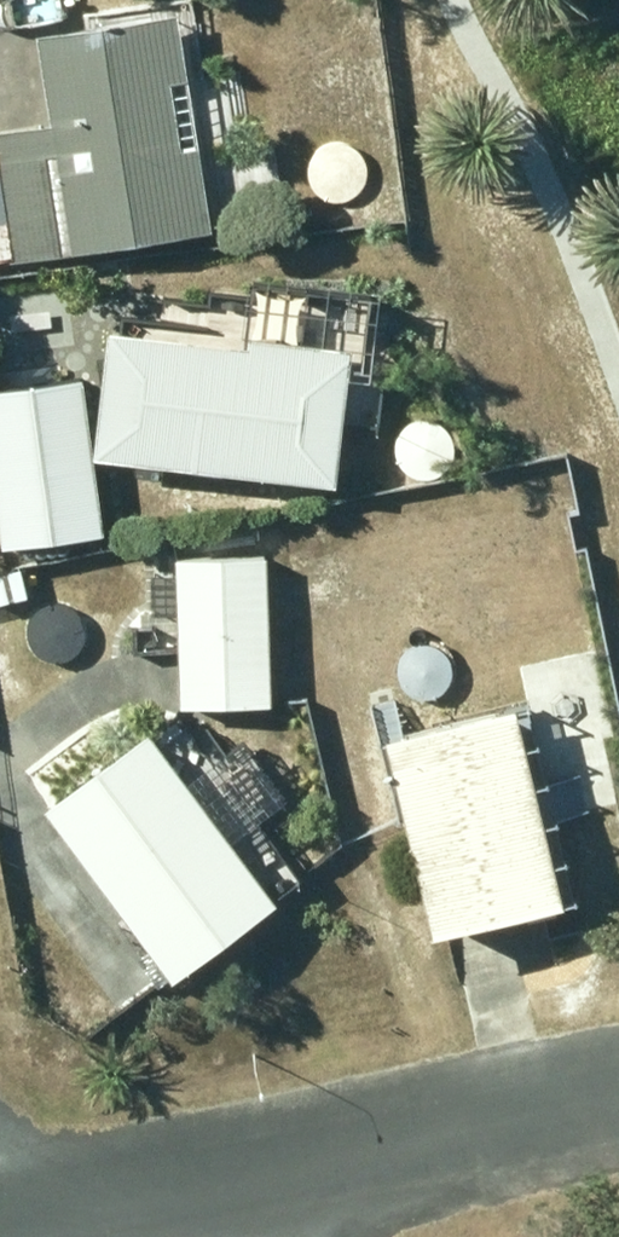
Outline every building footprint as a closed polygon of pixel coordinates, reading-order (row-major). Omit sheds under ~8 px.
[(0,129),(0,257),(208,225),(175,10),(36,31),(50,122),(0,129)] [(94,452),(334,478),(349,341),(251,330),(250,339),(109,324),(94,452)] [(0,383),(0,547),(102,534),(82,372),(0,383)] [(175,556),(178,701),(268,699),(265,554),(175,556)] [(0,571),(0,598),(25,592),(18,566),(0,571)] [(109,570),(102,582),(105,596),(118,603),(132,599),(139,587),(135,573),(123,566),(109,570)] [(569,897),(551,817),(585,809),(577,772),(542,780),(524,701),(400,730),(392,697),(369,702),(378,739),(387,737),(432,929),(569,897)] [(53,803),(46,807),(171,976),(276,899),(186,776),(208,760),(174,713),(112,759),(90,729),(30,772),(53,803)]
